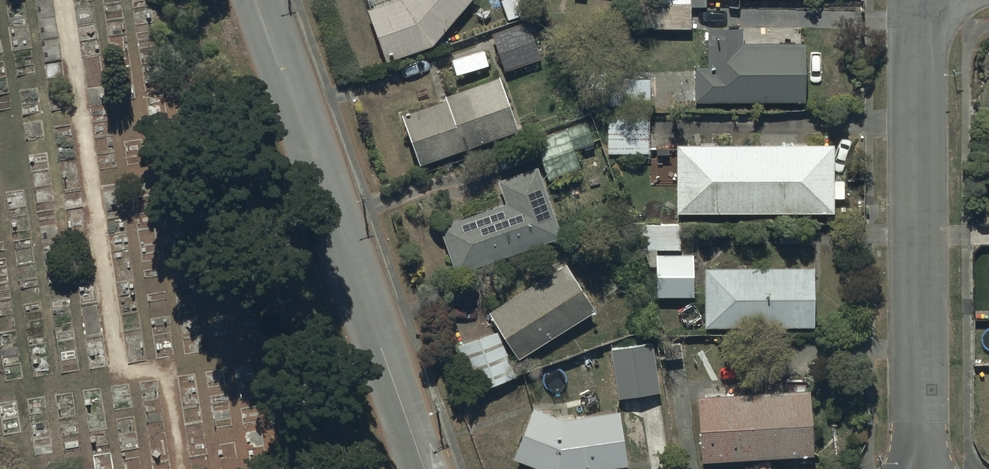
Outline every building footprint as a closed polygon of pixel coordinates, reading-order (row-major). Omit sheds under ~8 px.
[(368,13),(387,65),(432,49),(474,0),(402,0),(400,2),(399,0),(367,0),(371,12),(368,13)] [(688,27),(688,2),(653,2),(653,27),(688,27)] [(527,22),(492,35),(505,71),(540,58),(527,22)] [(706,71),(693,71),(694,105),(802,104),(802,47),(742,48),(741,32),(706,32),(706,71)] [(483,54),(450,64),(455,80),(488,70),(483,54)] [(649,150),(648,78),(607,78),(607,150),(649,150)] [(445,107),(402,121),(419,171),(515,138),(497,84),(443,103),(445,107)] [(586,125),(532,145),(548,188),(603,168),(586,125)] [(832,147),(675,146),(675,215),(832,215),(832,147)] [(505,210),(438,233),(454,279),(559,243),(535,175),(497,188),(505,210)] [(679,228),(642,228),(642,253),(679,253),(679,228)] [(693,261),(655,261),(655,302),(693,302),(693,261)] [(496,332),(457,346),(474,393),(517,377),(507,349),(517,361),(593,313),(564,267),(489,314),(496,332)] [(812,272),(704,272),(704,331),(812,331),(812,272)] [(610,368),(616,404),(656,398),(650,362),(610,368)] [(696,399),(699,464),(809,459),(807,394),(696,399)] [(616,419),(563,427),(531,414),(511,464),(522,468),(623,468),(616,419)]
